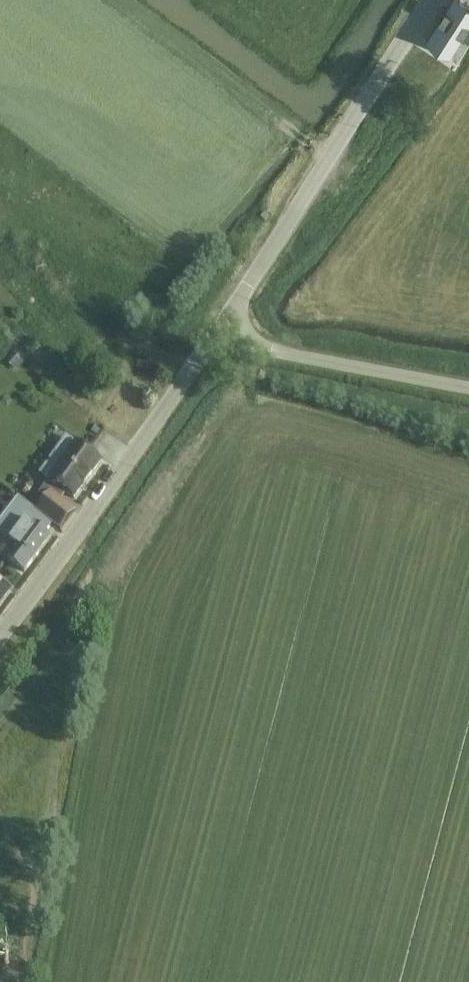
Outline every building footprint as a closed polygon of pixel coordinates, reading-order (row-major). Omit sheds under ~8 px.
[(424,43),(449,59),(468,26),(468,14),(449,1),(424,43)] [(67,436),(41,473),(50,480),(58,485),(75,497),(101,461),(85,449),(76,443),(67,436)] [(1,504),(12,490),(0,480),(0,503),(1,504)] [(75,510),(59,498),(52,493),(38,511),(61,528),(75,510)] [(0,550),(0,552),(25,571),(50,538),(34,526),(24,519),(0,550)]
